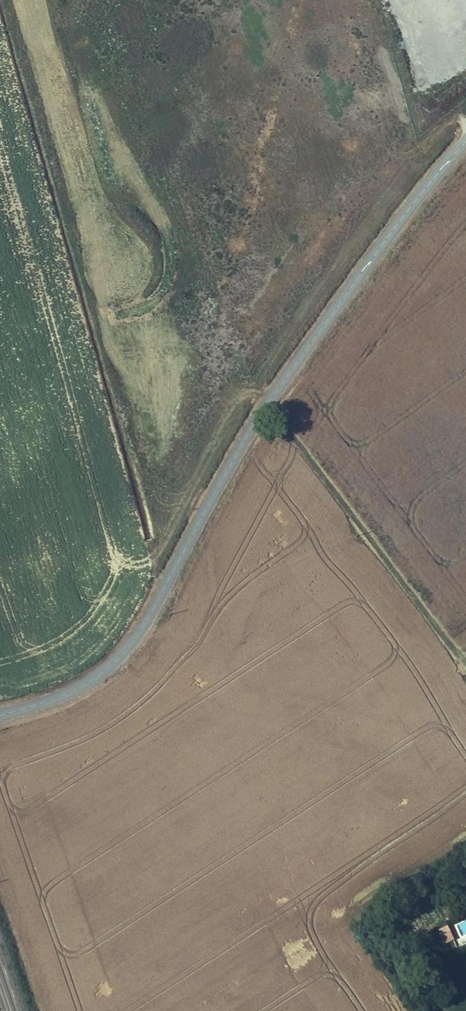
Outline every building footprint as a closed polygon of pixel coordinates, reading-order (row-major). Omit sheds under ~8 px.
[(437,873),(433,868),(425,873),(429,878),(437,873)] [(437,929),(444,944),(453,939),(446,925),(437,929)]
